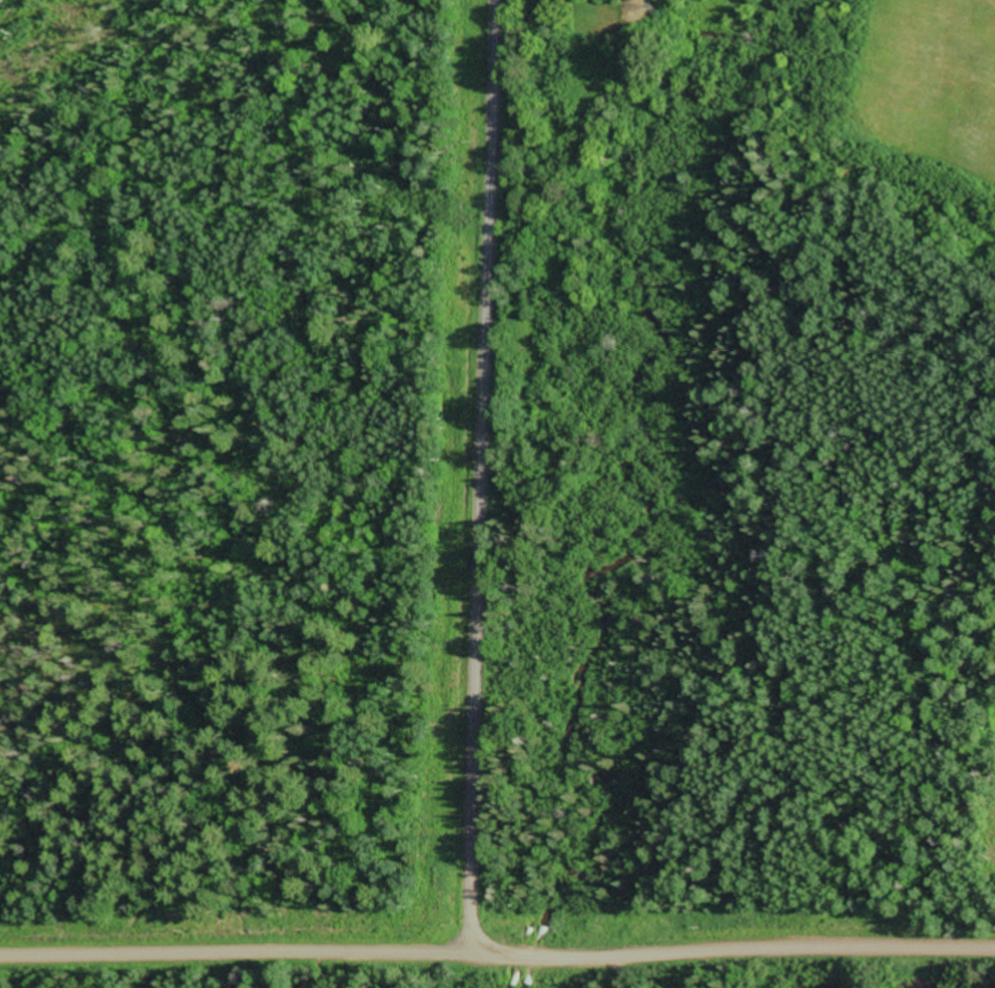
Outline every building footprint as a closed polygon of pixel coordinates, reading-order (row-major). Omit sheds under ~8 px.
[(540,939),(549,941),(551,931),(543,929),(540,939)]
